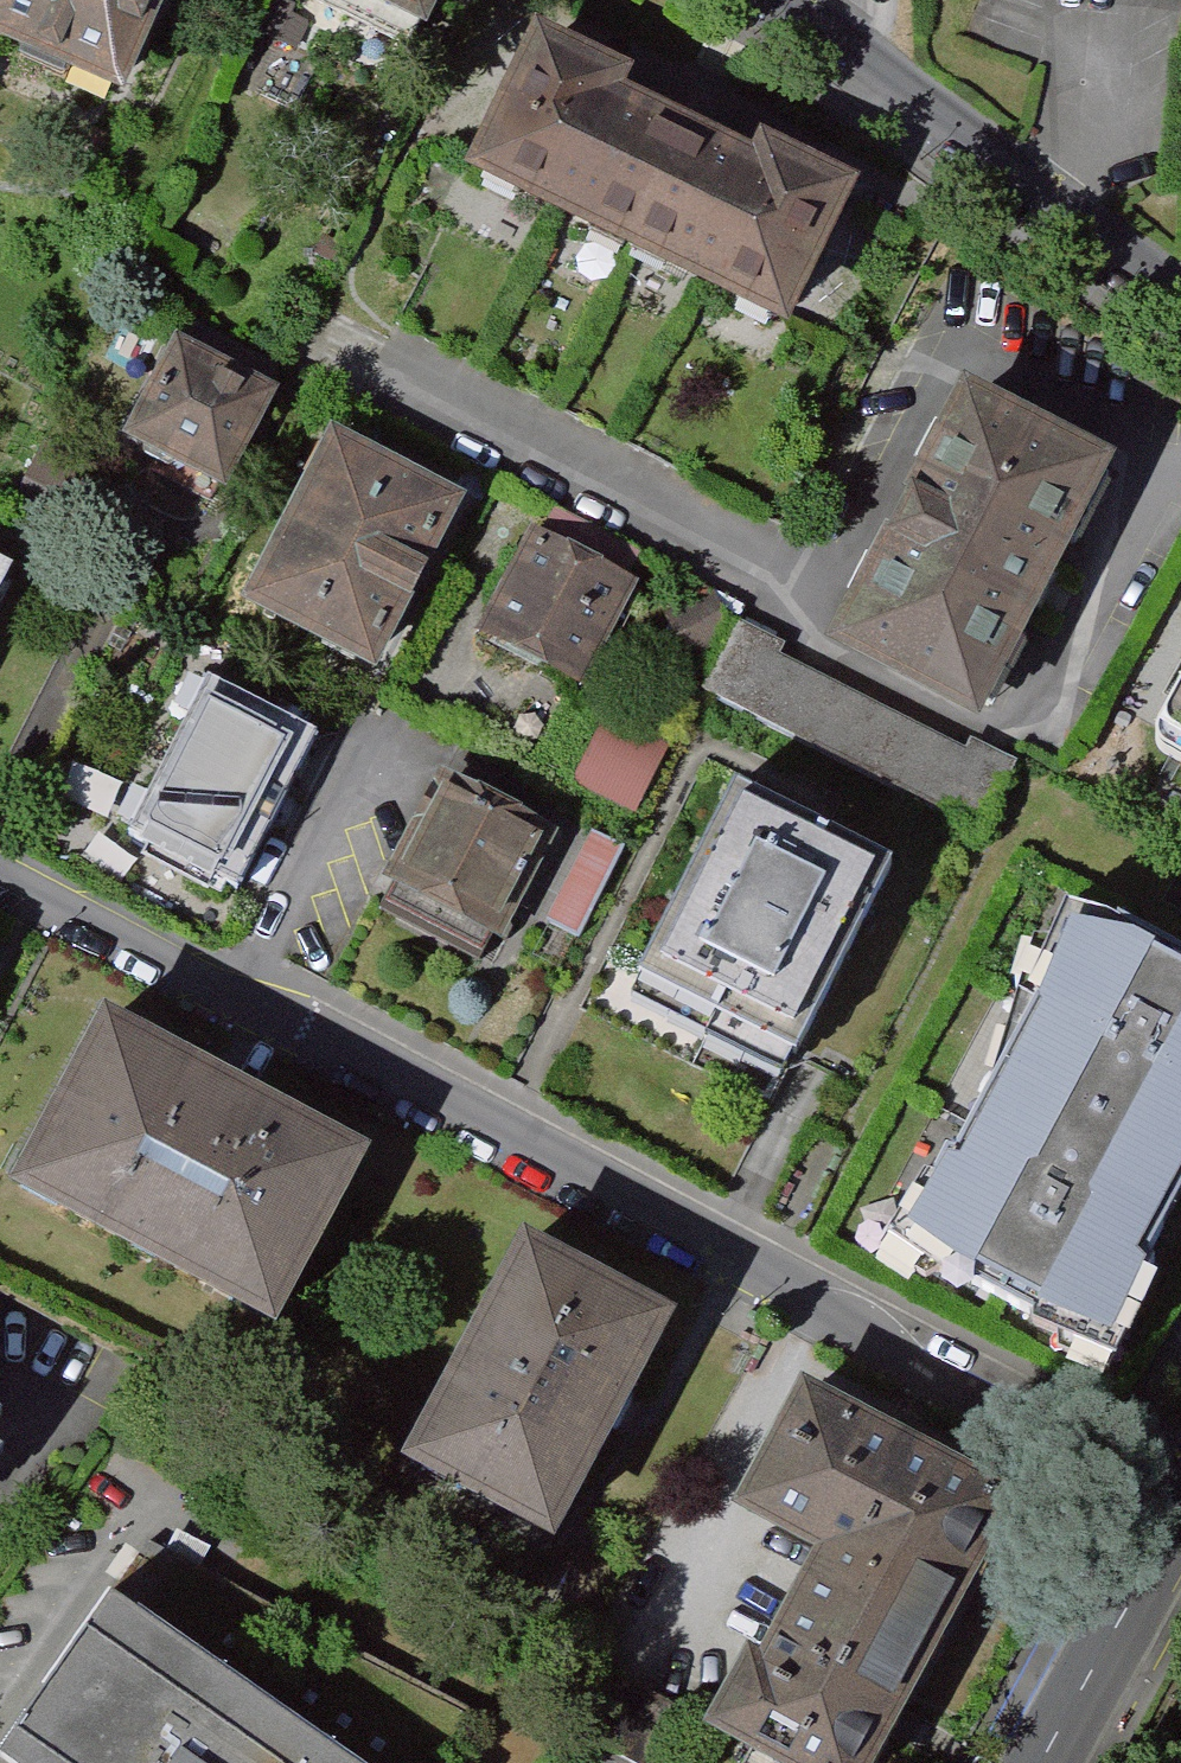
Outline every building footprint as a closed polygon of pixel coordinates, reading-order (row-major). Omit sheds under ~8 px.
[(165,0),(0,0),(0,56),(117,107),(165,0)] [(422,45),(444,0),(331,0),(422,45)] [(534,42),(462,190),(625,268),(688,139),(623,108),(632,89),(534,42)] [(754,171),(688,139),(625,268),(787,346),(858,200),(762,154),(754,171)] [(273,404),(176,355),(130,446),(226,495),(273,404)] [(1102,475),(961,405),(858,607),(998,678),(1102,475)] [(465,513),(330,444),(240,616),(375,685),(465,513)] [(639,577),(550,533),(497,638),(586,682),(639,577)] [(0,574),(0,616),(17,582),(0,574)] [(748,631),(722,584),(672,613),(698,659),(748,631)] [(1021,767),(977,745),(972,754),(795,666),(800,656),(749,630),(717,696),(989,831),(1021,767)] [(219,671),(133,837),(256,901),(342,734),(219,671)] [(1134,759),(1180,784),(1180,671),(1134,759)] [(649,815),(685,745),(619,713),(584,783),(649,815)] [(894,871),(739,794),(645,981),(800,1058),(894,871)] [(385,909),(493,964),(549,855),(441,800),(385,909)] [(635,850),(599,834),(557,926),(592,942),(635,850)] [(1062,939),(1030,1016),(1033,1025),(950,1178),(935,1175),(895,1247),(949,1283),(1039,1331),(1105,1357),(1139,1282),(1130,1276),(1180,1180),(1180,967),(1161,956),(1157,961),(1127,948),(1062,939)] [(366,1164),(112,1030),(27,1190),(280,1325),(366,1164)] [(672,1321),(532,1249),(419,1468),(559,1540),(672,1321)] [(818,1389),(754,1511),(833,1551),(773,1666),(758,1659),(722,1727),(790,1762),(871,1762),(1014,1490),(818,1389)] [(0,1402),(0,1444),(20,1415),(0,1402)] [(125,1586),(7,1756),(17,1762),(383,1762),(125,1586)]
